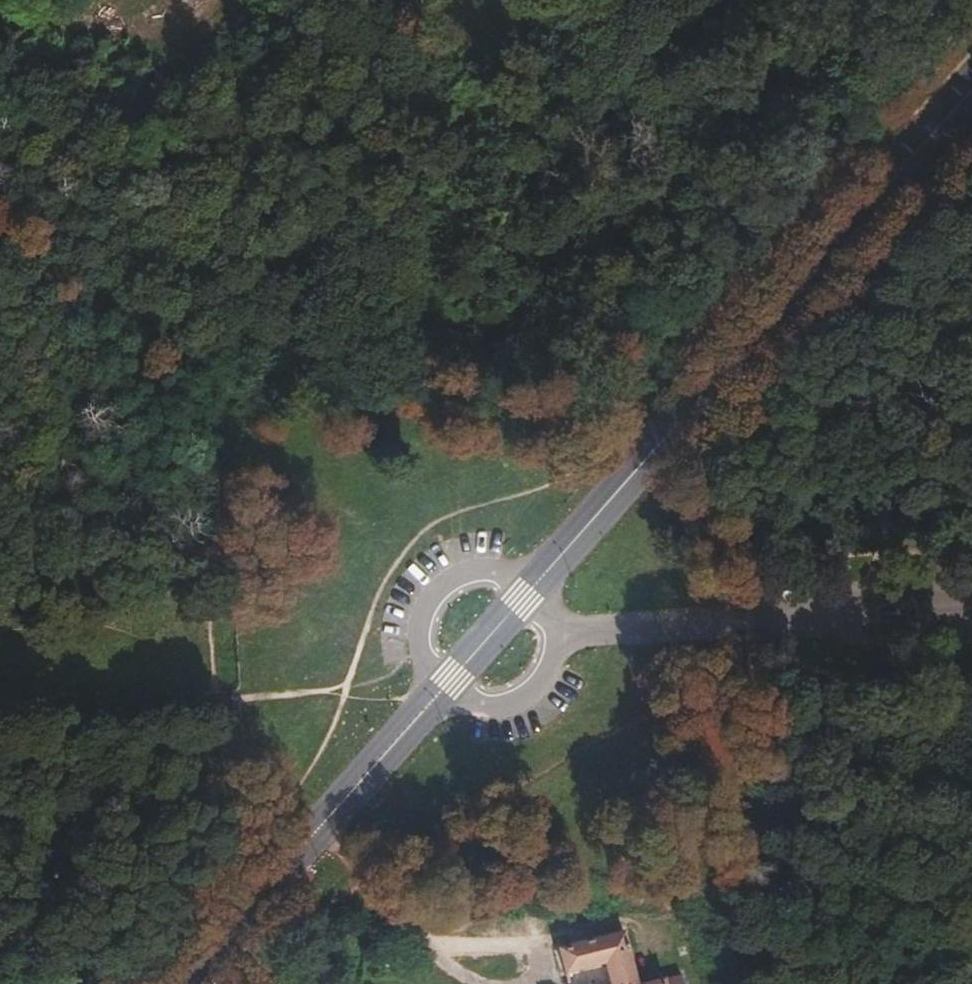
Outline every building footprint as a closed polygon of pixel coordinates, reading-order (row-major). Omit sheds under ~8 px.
[(625,937),(559,953),(566,978),(606,968),(610,983),(636,983),(625,937)]
